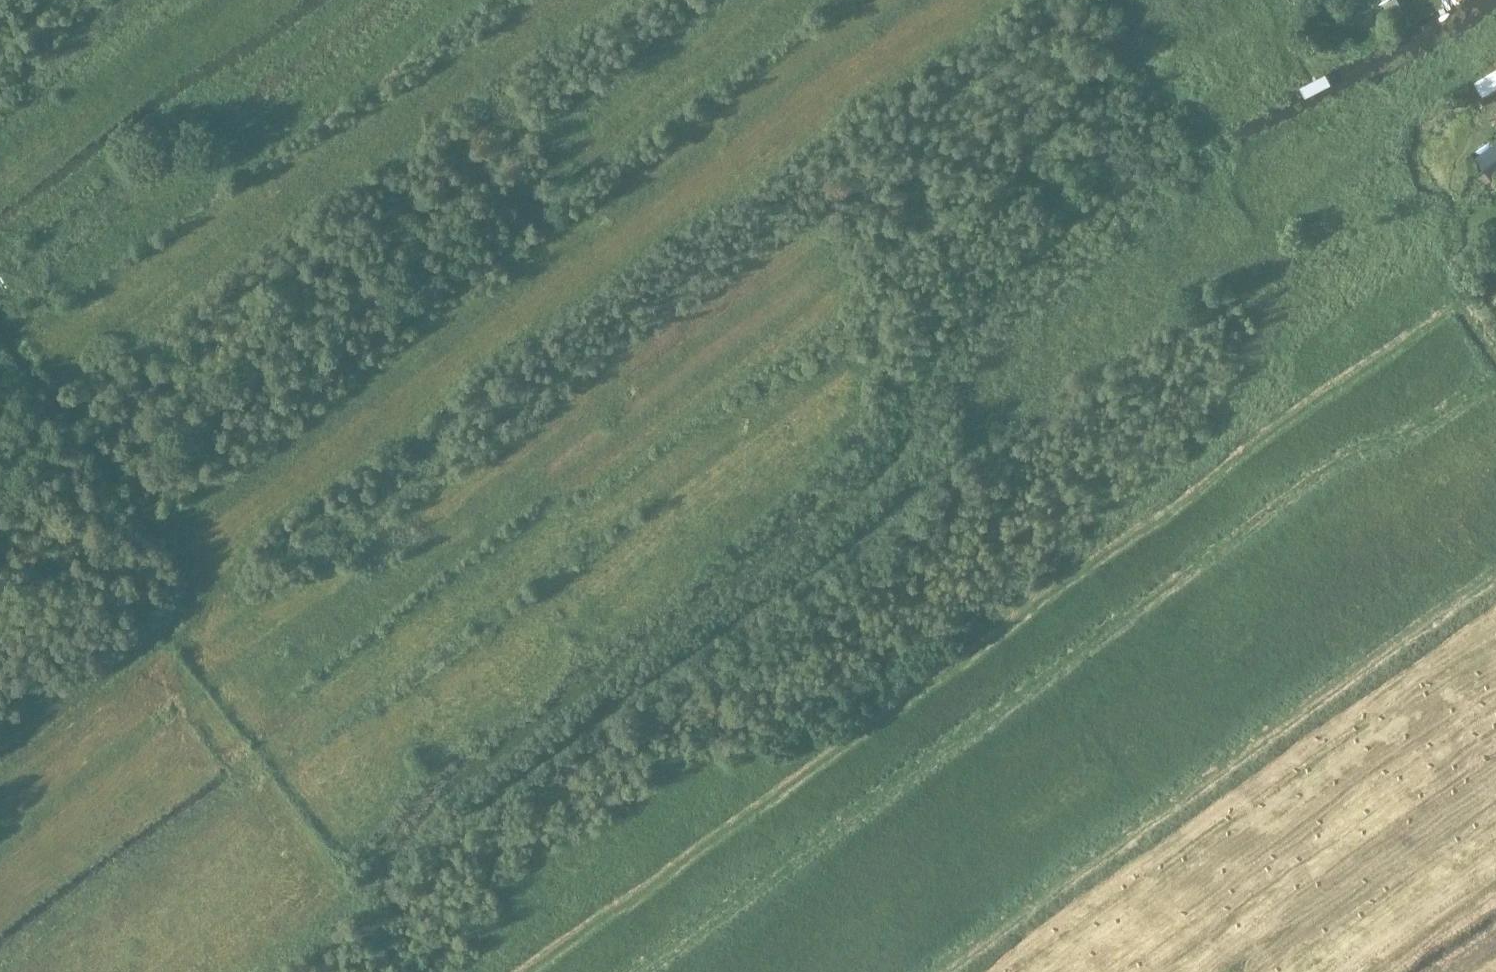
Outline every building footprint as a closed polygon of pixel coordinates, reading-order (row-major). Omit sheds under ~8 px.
[(1482,69),(1487,81),(1495,77),(1495,64),(1482,69)] [(1322,73),(1296,85),(1302,97),(1327,86),(1322,73)] [(1491,180),(1495,177),(1495,143),(1494,141),(1474,155),(1491,180)]
